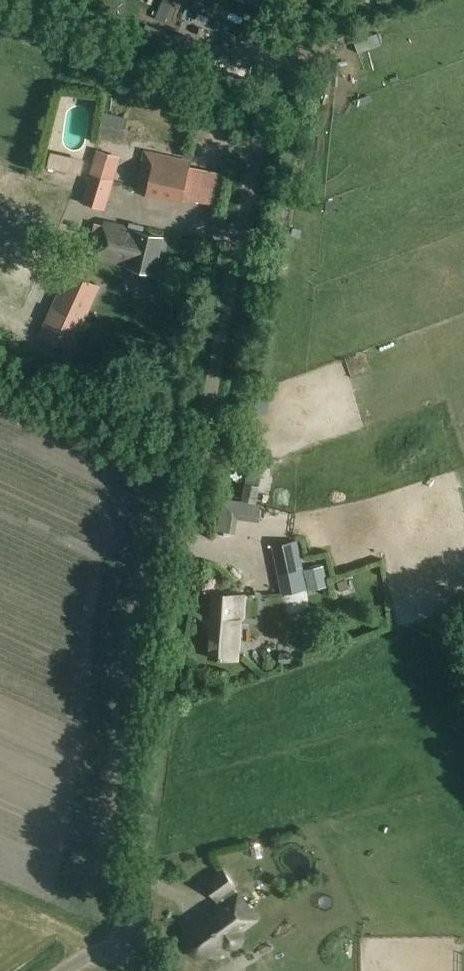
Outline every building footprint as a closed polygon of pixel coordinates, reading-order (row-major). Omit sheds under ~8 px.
[(155,18),(165,22),(172,4),(163,0),(155,18)] [(190,7),(199,11),(203,0),(193,0),(190,7)] [(159,27),(151,46),(170,54),(208,70),(216,51),(178,35),(159,27)] [(377,33),(354,40),(358,52),(380,44),(377,33)] [(112,96),(105,95),(103,109),(111,109),(112,96)] [(103,110),(98,131),(121,136),(126,115),(103,110)] [(121,156),(96,148),(80,202),(105,209),(121,156)] [(191,159),(143,149),(133,193),(181,203),(191,159)] [(63,154),(50,151),(46,166),(59,170),(63,154)] [(116,208),(154,213),(156,202),(118,196),(116,208)] [(155,272),(163,238),(128,230),(129,228),(105,222),(105,226),(96,224),(89,252),(100,255),(100,257),(129,264),(128,266),(155,272)] [(69,349),(70,347),(98,288),(100,285),(69,271),(68,274),(40,333),(39,335),(69,349)] [(265,391),(252,389),(249,403),(263,406),(265,391)] [(245,500),(257,503),(262,474),(250,471),(245,500)] [(258,520),(260,504),(220,498),(216,529),(235,532),(237,518),(258,520)] [(305,570),(309,591),(329,587),(324,566),(305,570)] [(242,622),(244,596),(213,594),(209,661),(236,662),(239,622),(242,622)] [(268,619),(270,637),(296,634),(292,599),(248,604),(250,622),(268,619)] [(290,651),(277,653),(279,663),(291,661),(290,651)] [(237,944),(242,938),(238,931),(255,918),(237,891),(239,890),(225,870),(205,883),(220,904),(193,923),(190,929),(186,936),(187,948),(194,954),(199,956),(204,955),(224,943),(231,946),(237,944)]
